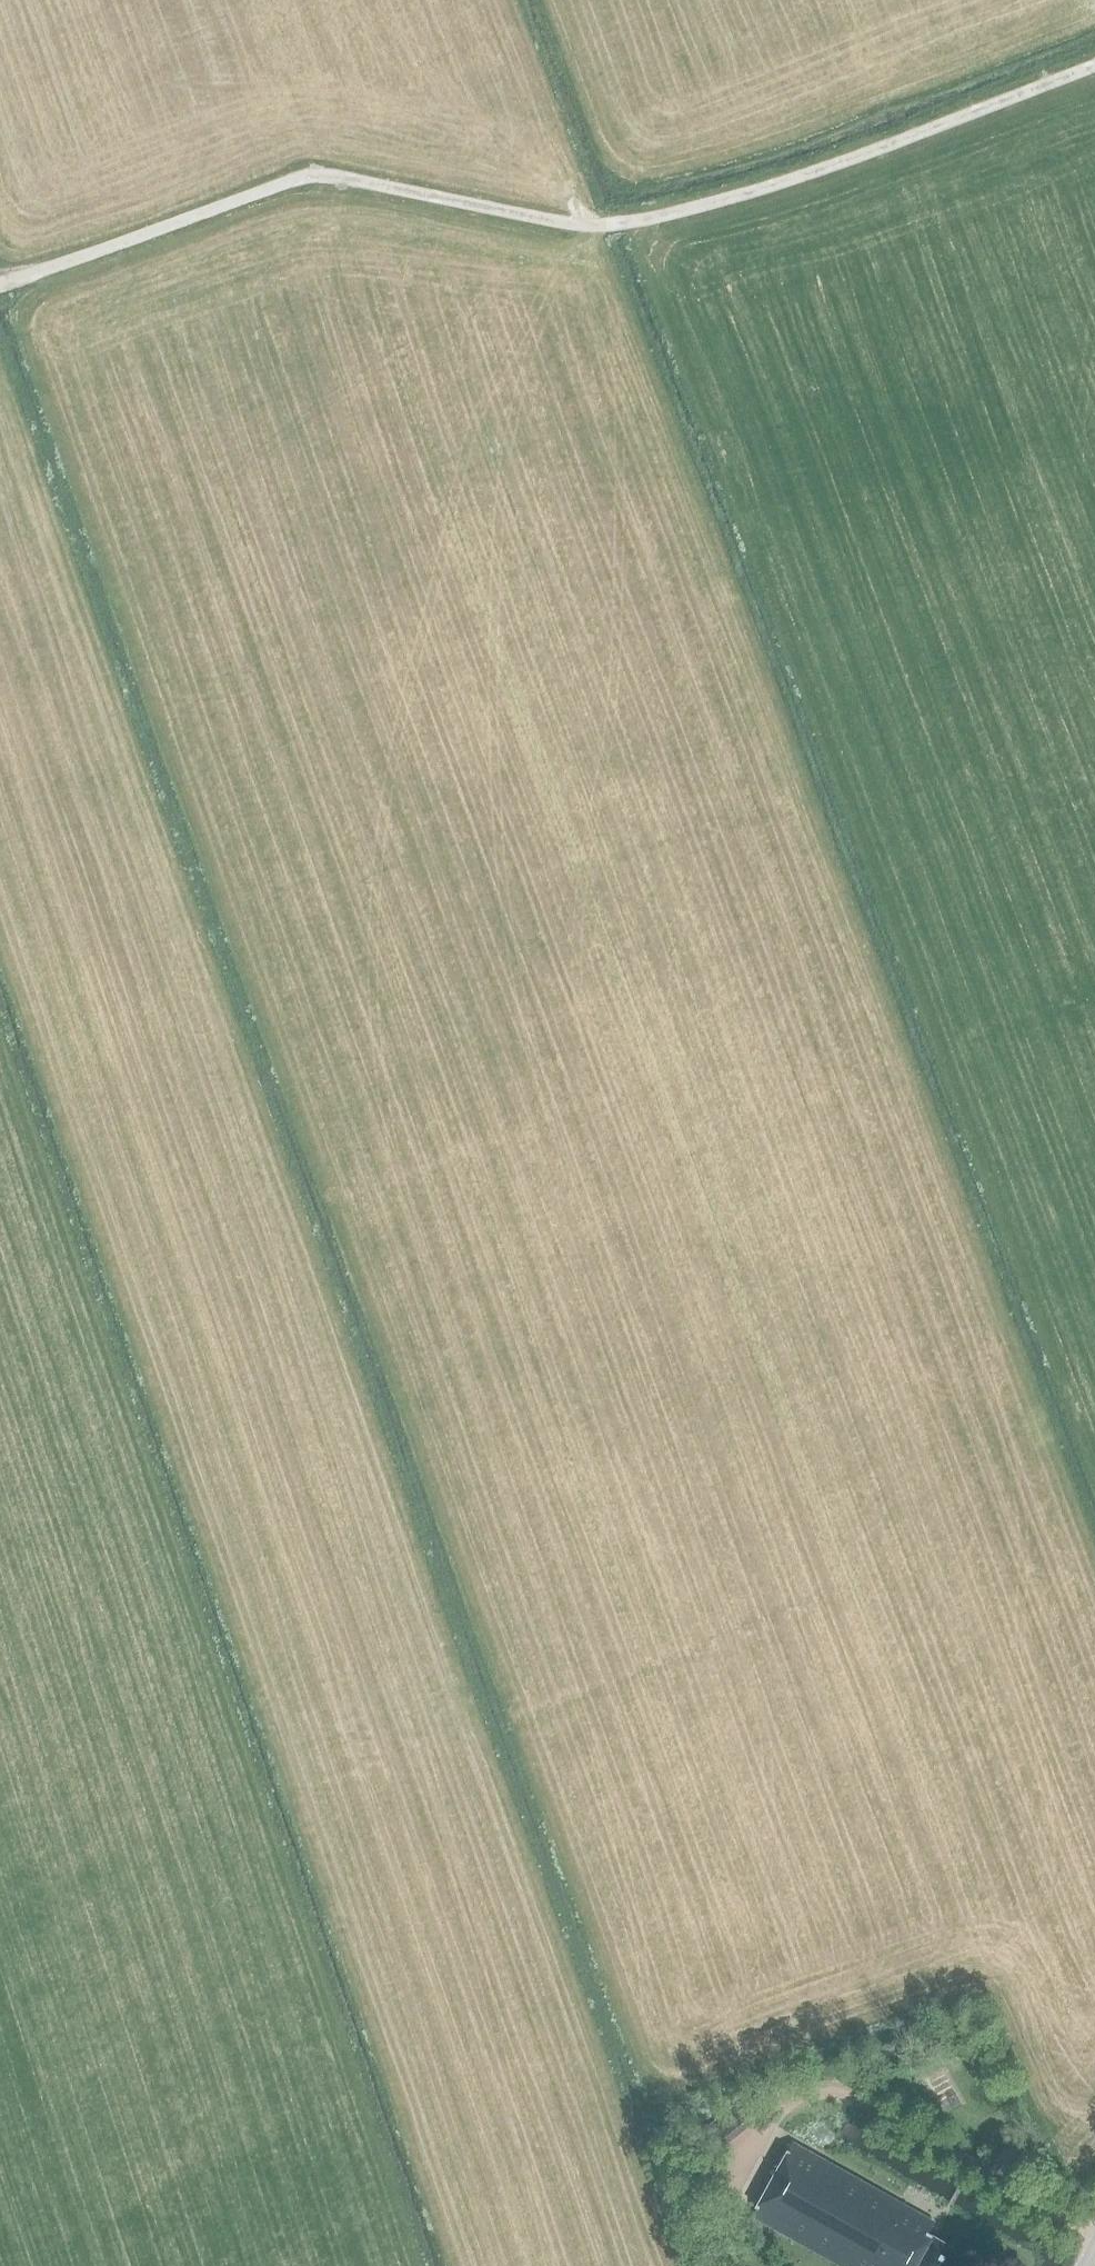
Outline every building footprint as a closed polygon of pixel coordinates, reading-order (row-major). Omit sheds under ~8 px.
[(794,2145),(753,2219),(838,2265),(959,2265),(965,2256),(927,2235),(934,2222),(794,2145)]
